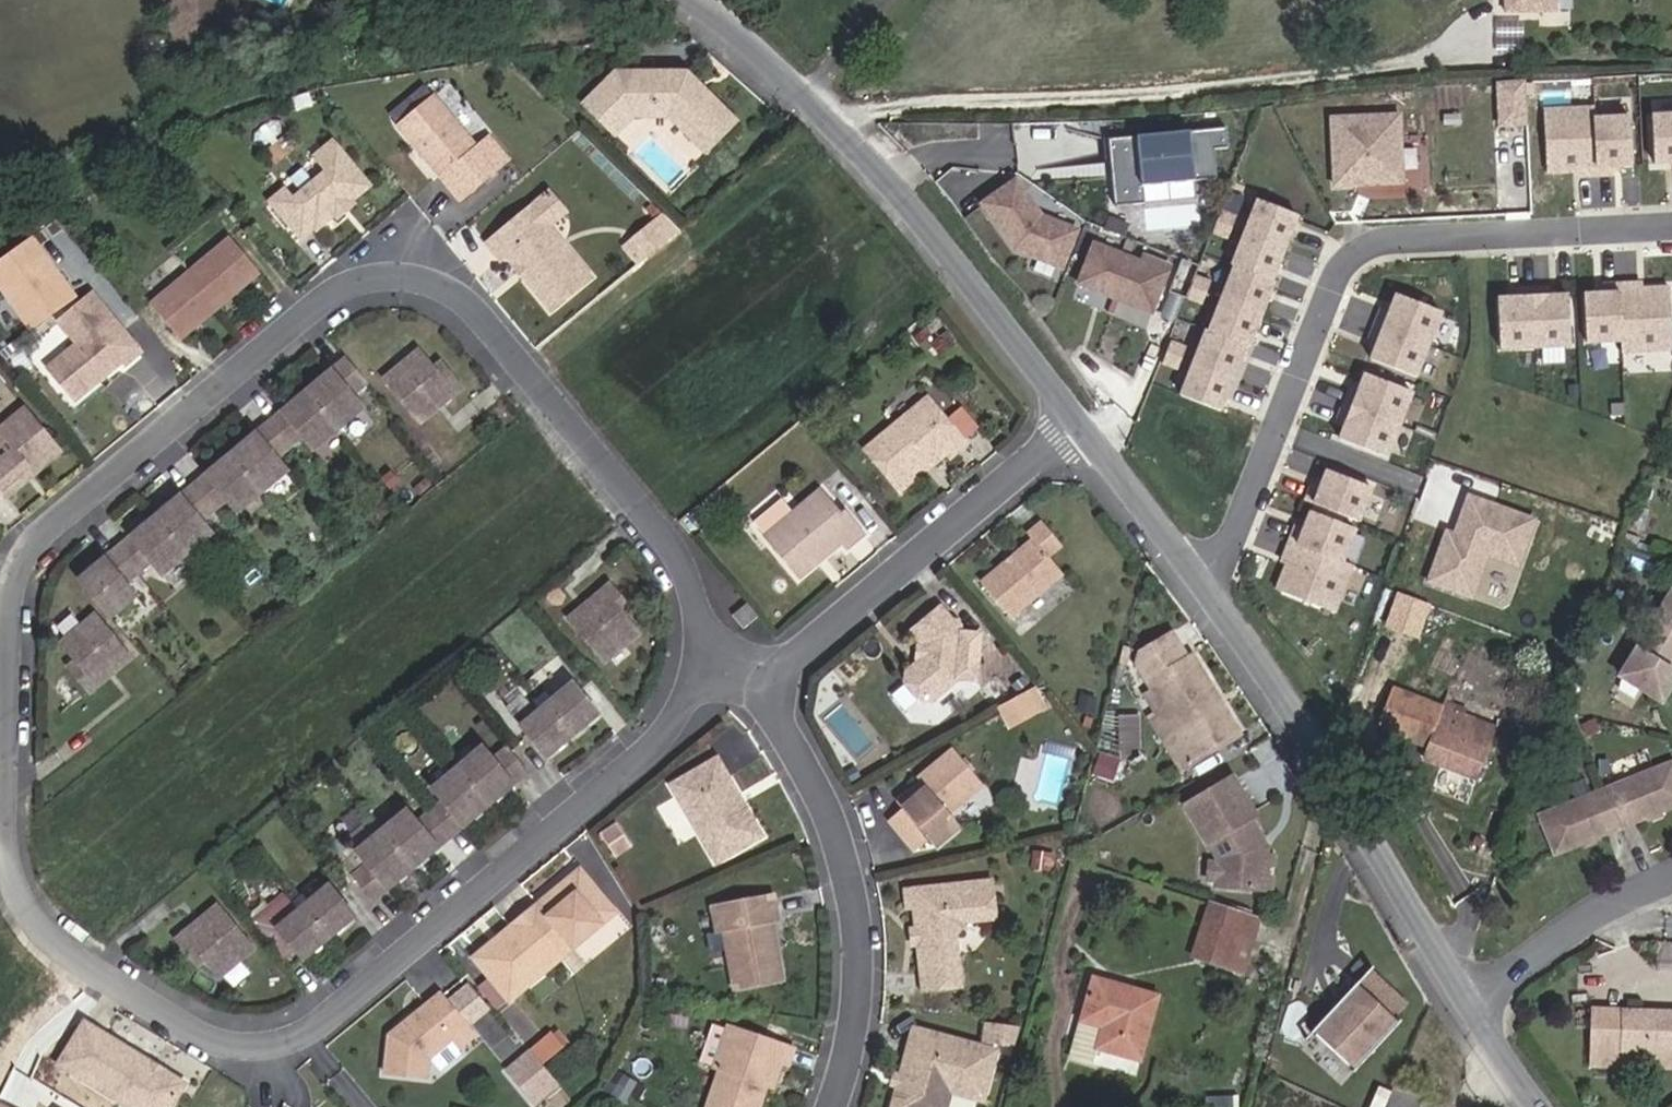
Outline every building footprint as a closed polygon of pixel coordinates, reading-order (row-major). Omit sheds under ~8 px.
[(1555,0),(1504,0),(1504,13),(1555,12),(1555,0)] [(1498,40),(1519,48),(1525,31),(1504,24),(1498,40)] [(736,123),(686,74),(616,74),(584,105),(616,136),(634,118),(669,117),(692,141),(710,123),(723,135),(736,123)] [(1496,124),(1530,125),(1531,80),(1497,80),(1496,124)] [(396,126),(433,95),(427,87),(389,118),(396,126)] [(497,172),(433,95),(396,126),(460,203),(497,172)] [(492,129),(472,106),(458,118),(478,142),(492,129)] [(1614,175),(1613,167),(1631,166),(1628,117),(1594,119),(1593,108),(1543,111),(1547,173),(1580,171),(1581,177),(1614,175)] [(1400,112),(1328,116),(1332,190),(1405,185),(1400,112)] [(1671,164),(1671,165),(1671,115),(1652,116),(1654,165),(1671,164)] [(705,154),(723,135),(710,123),(692,141),(705,154)] [(1223,126),(1106,138),(1112,205),(1142,202),(1140,184),(1214,177),(1211,147),(1225,146),(1223,126)] [(353,200),(370,186),(333,141),(314,157),(326,172),(293,200),(284,189),(269,202),(301,239),(312,230),(314,232),(333,217),(333,213),(350,199),(353,200)] [(1059,266),(1074,230),(1038,216),(1013,181),(982,204),(1014,248),(1059,266)] [(567,212),(549,189),(532,203),(550,226),(567,212)] [(337,222),(357,204),(353,200),(350,199),(333,213),(333,217),(337,222)] [(1173,393),(1213,409),(1241,344),(1244,345),(1271,282),(1269,281),(1297,217),(1257,200),(1204,329),(1201,328),(1173,393)] [(550,226),(532,203),(484,240),(497,256),(503,251),(514,265),(522,266),(525,270),(525,278),(550,309),(591,277),(550,226)] [(1236,217),(1221,211),(1212,234),(1227,240),(1236,217)] [(645,258),(666,241),(652,224),(631,241),(645,258)] [(33,235),(0,260),(0,286),(34,331),(79,297),(33,235)] [(180,341),(260,273),(230,237),(150,304),(180,341)] [(1155,302),(1169,267),(1141,257),(1140,260),(1095,242),(1078,284),(1140,309),(1144,298),(1155,302)] [(1196,276),(1187,299),(1201,305),(1210,282),(1196,276)] [(1671,349),(1668,289),(1637,291),(1636,284),(1603,286),(1603,293),(1585,294),(1588,344),(1622,341),(1623,352),(1671,349)] [(1500,350),(1570,347),(1567,295),(1554,295),(1554,287),(1515,289),(1516,298),(1497,298),(1500,350)] [(139,353),(92,295),(59,322),(78,344),(48,368),(74,399),(111,369),(112,363),(110,360),(116,354),(125,364),(139,353)] [(1369,360),(1416,377),(1441,312),(1397,295),(1393,304),(1384,301),(1368,340),(1376,343),(1369,360)] [(1151,313),(1155,302),(1144,298),(1140,309),(1151,313)] [(1171,341),(1162,365),(1177,371),(1186,347),(1171,341)] [(462,389),(440,362),(433,368),(418,350),(384,379),(421,423),(462,389)] [(363,409),(352,396),(366,385),(344,359),(306,391),(338,430),(363,409)] [(1412,393),(1364,374),(1358,391),(1349,387),(1337,417),(1346,421),(1339,439),(1387,458),(1412,393)] [(338,430),(306,391),(268,423),(289,448),(302,438),(313,451),(338,430)] [(922,464),(920,460),(925,456),(933,465),(947,453),(951,457),(964,445),(962,442),(944,421),(926,399),(866,450),(896,487),(922,464)] [(962,442),(979,428),(962,407),(944,421),(962,442)] [(35,464),(41,471),(62,453),(24,408),(0,428),(0,490),(2,492),(35,464)] [(348,439),(372,421),(364,410),(340,428),(348,439)] [(287,472),(277,459),(289,448),(268,423),(231,453),(263,492),(287,472)] [(263,492),(231,453),(192,485),(214,511),(227,500),(237,513),(263,492)] [(7,498),(41,471),(35,464),(2,492),(7,498)] [(1358,522),(1372,489),(1326,471),(1319,488),(1311,484),(1304,501),(1358,522)] [(201,522),(214,511),(192,485),(155,516),(186,555),(212,534),(201,522)] [(846,550),(865,534),(844,510),(840,514),(821,489),(793,513),(764,536),(763,538),(799,579),(841,544),(846,550)] [(1534,518),(1464,492),(1450,529),(1443,527),(1423,581),(1470,598),(1486,556),(1516,567),(1534,518)] [(793,513),(781,499),(753,523),(764,536),(793,513)] [(692,532),(704,522),(694,511),(682,520),(692,532)] [(1356,530),(1310,512),(1303,529),(1295,526),(1283,556),(1288,559),(1276,589),(1335,613),(1353,566),(1343,562),(1356,530)] [(186,555),(155,516),(117,548),(138,574),(150,563),(161,576),(186,555)] [(1011,618),(1062,574),(1047,558),(1061,546),(1042,523),(1027,535),(1031,539),(981,583),(1011,618)] [(126,584),(138,574),(117,548),(78,580),(110,619),(136,597),(126,584)] [(639,635),(624,617),(631,611),(609,585),(568,619),(605,663),(639,635)] [(1396,590),(1384,627),(1421,639),(1433,603),(1396,590)] [(1671,591),(1653,621),(1671,633),(1671,591)] [(976,680),(979,651),(961,650),(962,634),(960,631),(960,626),(956,621),(952,621),(941,607),(909,633),(918,644),(922,648),(926,648),(926,659),(921,659),(917,662),(905,672),(905,682),(921,702),(931,702),(959,678),(976,680)] [(131,659),(94,615),(60,643),(75,661),(68,667),(90,693),(131,659)] [(1653,621),(1638,647),(1671,668),(1671,633),(1653,621)] [(1240,735),(1192,656),(1187,659),(1172,634),(1139,653),(1136,665),(1152,692),(1145,696),(1159,719),(1152,723),(1181,771),(1240,735)] [(926,659),(926,648),(922,648),(918,644),(917,662),(921,659),(926,659)] [(1671,669),(1671,668),(1638,647),(1619,677),(1661,703),(1671,685),(1671,683),(1666,679),(1671,669)] [(572,737),(598,715),(572,683),(551,700),(545,705),(572,737)] [(1005,728),(1039,709),(1028,690),(995,709),(1005,728)] [(1477,779),(1502,715),(1479,706),(1475,718),(1466,715),(1468,710),(1448,702),(1445,701),(1442,709),(1392,690),(1377,728),(1427,746),(1423,758),(1477,779)] [(551,700),(544,692),(538,696),(545,705),(551,700)] [(545,705),(538,696),(533,701),(540,709),(545,705)] [(546,758),(572,737),(545,705),(540,709),(520,726),(546,758)] [(488,806),(527,774),(505,749),(492,760),(481,747),(456,768),(488,806)] [(960,828),(949,815),(982,788),(952,752),(918,781),(921,784),(924,788),(901,808),(887,820),(914,851),(927,840),(934,849),(960,828)] [(761,836),(741,802),(737,804),(724,781),(728,779),(717,760),(673,786),(716,861),(761,836)] [(1671,808),(1671,762),(1605,789),(1621,828),(1671,808)] [(450,838),(488,806),(456,768),(431,789),(442,802),(429,812),(450,838)] [(1264,849),(1261,843),(1265,841),(1253,820),(1259,817),(1233,773),(1183,803),(1217,859),(1216,864),(1215,881),(1214,886),(1265,891),(1269,847),(1264,849)] [(741,802),(728,779),(724,781),(737,804),(741,802)] [(901,808),(924,788),(921,784),(897,804),(901,808)] [(1621,828),(1605,789),(1538,815),(1554,855),(1621,828)] [(412,869),(450,838),(429,812),(416,823),(405,810),(380,831),(412,869)] [(630,847),(615,824),(600,834),(615,857),(630,847)] [(374,901),(412,869),(380,831),(355,852),(366,865),(353,876),(374,901)] [(1269,847),(1265,841),(1261,843),(1264,849),(1269,847)] [(1215,881),(1216,864),(1209,864),(1208,881),(1215,881)] [(561,959),(615,913),(580,870),(562,885),(564,888),(557,895),(554,891),(525,916),(561,959)] [(954,936),(965,922),(994,919),(991,882),(905,892),(907,908),(914,907),(916,928),(916,929),(919,929),(920,942),(918,943),(918,944),(923,991),(960,987),(954,936)] [(354,918),(328,885),(302,907),(328,939),(354,918)] [(557,895),(564,888),(562,885),(554,891),(557,895)] [(783,980),(772,921),(778,920),(774,896),(711,908),(716,932),(723,931),(734,989),(783,980)] [(1226,967),(1243,915),(1210,905),(1193,956),(1226,967)] [(254,950),(216,906),(176,940),(197,966),(205,960),(219,978),(254,950)] [(328,939),(302,907),(276,929),(302,961),(328,939)] [(1242,972),(1258,920),(1243,915),(1226,967),(1242,972)] [(561,959),(525,916),(473,958),(509,1002),(561,959)] [(920,942),(919,929),(916,929),(916,928),(911,928),(913,945),(918,944),(918,943),(920,942)] [(1659,944),(1658,958),(1671,959),(1671,945),(1659,944)] [(1379,1006),(1393,990),(1371,970),(1372,968),(1372,967),(1356,985),(1379,1006)] [(485,1009),(459,978),(440,994),(465,1025),(485,1009)] [(1139,1061),(1158,997),(1093,979),(1080,1022),(1102,1028),(1096,1049),(1097,1049),(1139,1061)] [(1353,1073),(1400,1022),(1399,1021),(1397,1023),(1393,1019),(1408,1004),(1393,990),(1379,1006),(1356,985),(1305,1040),(1313,1032),(1354,1070),(1352,1072),(1353,1073)] [(452,1040),(467,1028),(465,1025),(440,994),(388,1036),(385,1074),(427,1079),(429,1059),(452,1040)] [(1623,1030),(1624,1012),(1594,1011),(1593,1029),(1623,1030)] [(1624,1012),(1623,1030),(1593,1029),(1592,1066),(1626,1067),(1627,1051),(1647,1051),(1671,1052),(1671,1014),(1624,1012)] [(1014,1045),(1019,1027),(987,1022),(984,1041),(1014,1045)] [(1096,1049),(1102,1028),(1080,1022),(1070,1059),(1092,1065),(1097,1049),(1096,1049)] [(59,1064),(129,1106),(169,1106),(183,1085),(162,1072),(158,1078),(146,1069),(150,1064),(85,1023),(59,1064)] [(781,1063),(788,1066),(795,1048),(728,1025),(726,1030),(712,1025),(699,1062),(714,1067),(713,1069),(719,1071),(707,1106),(760,1106),(767,1086),(769,1079),(775,1081),(781,1063)] [(459,1050),(474,1037),(467,1028),(452,1040),(459,1050)] [(996,1052),(913,1030),(901,1074),(897,1089),(892,1106),(946,1106),(949,1092),(983,1101),(996,1052)] [(543,1065),(564,1046),(554,1034),(532,1052),(543,1065)] [(1647,1051),(1646,1066),(1671,1067),(1671,1052),(1647,1051)] [(531,1102),(557,1082),(543,1065),(532,1052),(507,1072),(531,1102)] [(146,1069),(158,1078),(162,1072),(150,1064),(146,1069)] [(897,1089),(901,1074),(897,1073),(893,1088),(897,1089)] [(773,1088),(775,1081),(769,1079),(767,1086),(773,1088)] [(1422,1096),(1394,1087),(1388,1106),(1419,1106),(1422,1096)]
